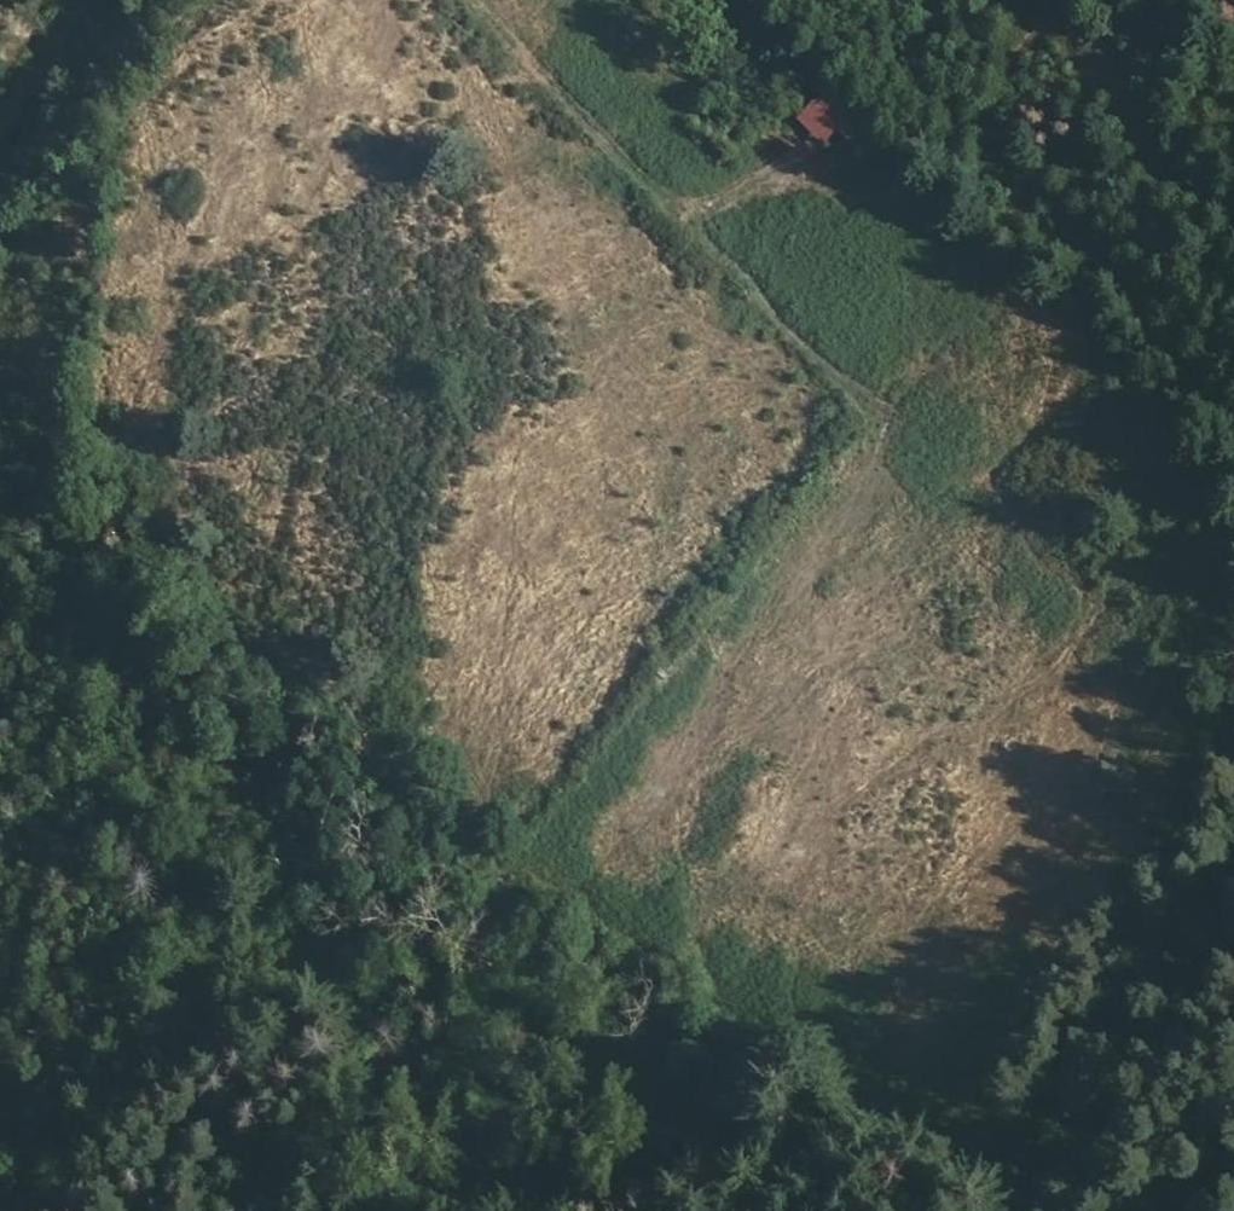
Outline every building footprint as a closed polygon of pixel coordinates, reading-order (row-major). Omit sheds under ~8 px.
[(800,85),(826,109),(848,89),(822,65),(800,85)]
